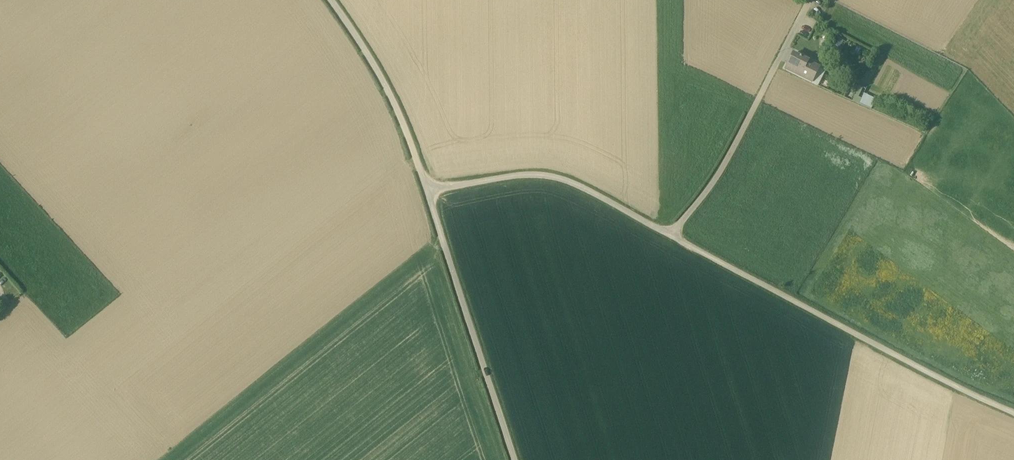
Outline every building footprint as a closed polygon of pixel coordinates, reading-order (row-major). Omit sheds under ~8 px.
[(838,37),(834,44),(839,48),(843,41),(838,37)] [(809,61),(802,58),(793,53),(785,69),(819,85),(827,69),(809,60),(809,61)] [(864,92),(860,103),(872,108),(876,98),(864,92)]
